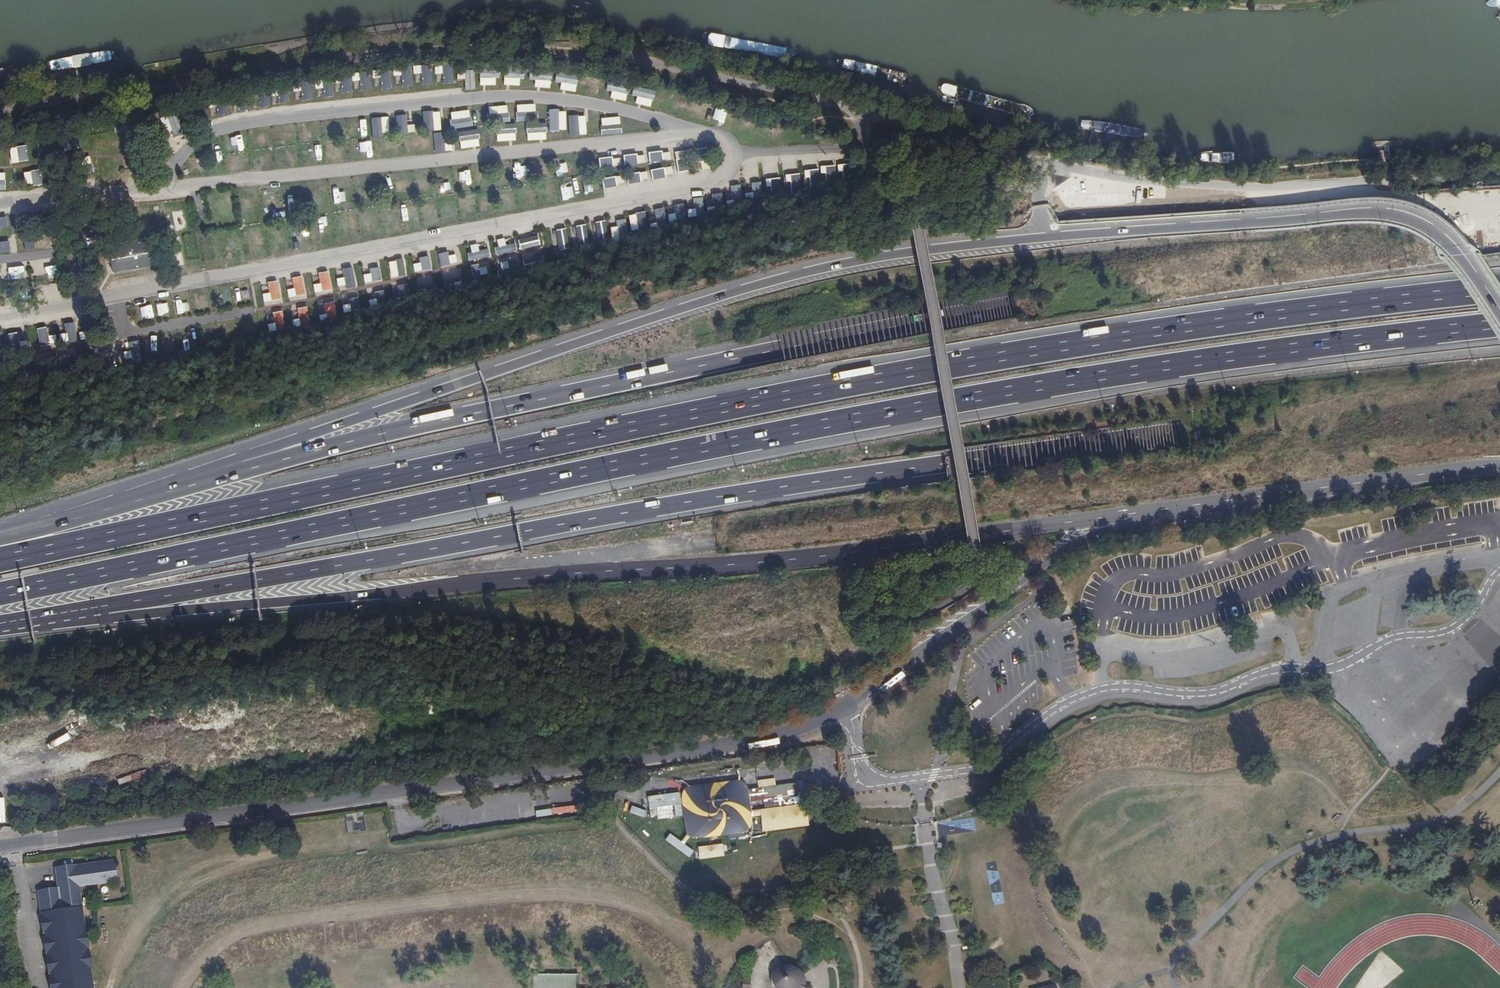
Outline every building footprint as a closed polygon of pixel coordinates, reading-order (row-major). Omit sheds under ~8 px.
[(413,74),(420,73),(421,85),(432,84),(429,64),(412,66),(413,74)] [(442,83),(452,83),(451,65),(433,65),(434,74),(442,74),(442,83)] [(401,87),(411,86),(409,66),(399,67),(401,87)] [(479,69),(480,86),(489,86),(489,78),(499,78),(498,68),(479,69)] [(503,78),(523,79),(523,69),(503,68),(503,78)] [(380,89),(389,89),(389,70),(379,70),(380,89)] [(456,71),(456,79),(464,79),(464,90),(475,89),(474,70),(456,71)] [(529,70),(528,79),(551,80),(551,71),(529,70)] [(574,91),(576,76),(556,72),(554,81),(563,83),(562,89),(574,91)] [(339,74),(340,92),(350,92),(349,74),(339,74)] [(354,77),(354,80),(359,80),(360,90),(370,89),(368,75),(354,77)] [(589,87),(588,95),(595,96),(596,88),(602,88),(603,80),(581,77),(579,85),(589,87)] [(322,89),(322,97),(332,97),(332,81),(314,82),(315,89),(322,89)] [(300,91),(300,100),(311,99),(310,83),(292,84),(293,91),(300,91)] [(605,91),(617,92),(616,101),(625,102),(627,85),(606,83),(605,91)] [(633,86),(630,95),(652,101),(654,92),(633,86)] [(286,88),(276,90),(279,104),(288,102),(286,88)] [(268,108),(268,92),(257,92),(257,108),(268,108)] [(247,99),(238,100),(238,111),(248,110),(247,99)] [(225,102),(215,103),(217,115),(226,114),(225,102)] [(495,134),(515,133),(515,123),(508,124),(507,105),(498,105),(498,113),(489,113),(489,124),(494,124),(495,134)] [(517,123),(537,118),(534,105),(513,110),(517,123)] [(449,128),(471,127),(469,109),(460,110),(461,118),(448,119),(449,128)] [(548,109),(548,130),(558,130),(558,109),(548,109)] [(441,129),(440,121),(433,121),(432,110),(422,111),(423,130),(441,129)] [(397,134),(413,134),(413,125),(406,125),(406,115),(396,115),(397,134)] [(578,115),(567,115),(569,135),(586,134),(585,126),(578,126),(578,115)] [(371,117),(371,138),(382,138),(381,117),(371,117)] [(618,117),(610,117),(610,124),(599,124),(600,134),(619,134),(618,117)] [(349,121),(349,128),(341,129),(341,138),(368,137),(367,128),(357,128),(357,121),(349,121)] [(527,141),(535,140),(534,133),(546,132),(545,122),(525,125),(527,141)] [(265,126),(266,149),(274,148),(273,126),(265,126)] [(459,149),(467,148),(467,140),(478,139),(478,129),(458,131),(459,149)] [(246,152),(254,152),(253,130),(245,130),(246,152)] [(780,131),(758,132),(759,140),(781,139),(780,131)] [(444,133),(434,132),(433,151),(443,152),(444,133)] [(69,148),(79,148),(79,134),(68,134),(69,148)] [(234,163),(235,171),(246,170),(243,142),(235,143),(235,137),(228,138),(229,144),(220,144),(221,154),(226,153),(227,164),(234,163)] [(401,139),(374,140),(375,149),(401,148),(401,139)] [(373,151),(372,141),(346,142),(346,151),(373,151)] [(25,145),(15,146),(16,162),(27,161),(25,145)] [(294,146),(294,164),(301,164),(301,156),(315,156),(315,146),(294,146)] [(705,148),(696,149),(698,169),(707,168),(705,148)] [(670,159),(668,150),(647,154),(648,163),(670,159)] [(635,153),(622,156),(623,166),(637,163),(635,153)] [(212,155),(214,173),(224,172),(222,154),(212,155)] [(213,173),(212,156),(195,157),(196,173),(213,173)] [(598,168),(611,167),(610,157),(597,158),(598,168)] [(683,159),(674,161),(678,172),(686,170),(683,159)] [(80,175),(92,173),(90,163),(77,165),(80,175)] [(651,179),(672,175),(670,166),(650,170),(651,179)] [(842,166),(806,167),(806,188),(843,187),(842,166)] [(39,169),(28,170),(30,186),(41,184),(39,169)] [(627,182),(646,180),(645,172),(626,174),(627,182)] [(787,195),(802,193),(799,173),(785,174),(787,195)] [(601,178),(602,187),(621,185),(621,176),(601,178)] [(782,198),(780,177),(765,178),(767,199),(782,198)] [(364,184),(364,195),(387,195),(387,179),(378,179),(378,184),(364,184)] [(762,198),(759,183),(750,185),(754,200),(762,198)] [(345,194),(341,194),(340,188),(331,189),(331,208),(346,207),(345,194)] [(316,197),(309,198),(311,209),(329,206),(326,189),(315,191),(316,197)] [(296,211),(296,197),(292,197),(292,192),(283,192),(283,212),(296,211)] [(393,222),(400,221),(398,211),(391,212),(393,222)] [(334,215),(337,235),(346,233),(343,214),(334,215)] [(347,229),(354,228),(352,218),(344,219),(347,229)] [(625,218),(616,220),(619,237),(628,236),(625,218)] [(8,220),(0,220),(0,230),(9,230),(8,220)] [(590,223),(595,243),(609,240),(604,220),(590,223)] [(575,246),(589,245),(586,224),(572,226),(575,246)] [(565,228),(553,230),(557,252),(570,249),(565,228)] [(538,235),(517,238),(519,250),(539,247),(538,235)] [(114,272),(153,263),(148,238),(108,246),(114,272)] [(503,239),(494,240),(496,254),(519,251),(517,242),(504,243),(503,239)] [(486,243),(466,250),(471,263),(490,256),(486,243)] [(447,250),(438,252),(443,268),(460,263),(457,255),(449,257),(447,250)] [(525,266),(543,261),(540,250),(521,255),(525,266)] [(418,256),(410,258),(414,273),(431,269),(429,260),(420,263),(418,256)] [(496,260),(498,273),(521,268),(518,256),(496,260)] [(395,269),(389,270),(390,277),(404,276),(402,258),(394,260),(395,269)] [(491,261),(471,265),(473,277),(493,273),(491,261)] [(342,277),(335,278),(337,288),(354,286),(351,267),(341,269),(342,277)] [(460,284),(455,270),(442,274),(447,288),(460,284)] [(317,285),(312,285),(312,293),(329,292),(328,271),(317,272),(317,285)] [(434,291),(432,275),(418,277),(421,294),(434,291)] [(291,291),(286,291),(286,298),(302,298),(302,277),(291,277),(291,291)] [(395,300),(409,298),(407,281),(392,283),(395,300)] [(386,304),(385,288),(368,289),(368,304),(386,304)] [(359,311),(359,295),(345,295),(345,311),(359,311)] [(306,303),(291,306),(296,327),(310,324),(306,303)] [(267,310),(269,331),(285,330),(283,308),(267,310)] [(69,323),(59,325),(61,345),(72,344),(69,323)] [(45,328),(36,329),(38,350),(46,349),(45,328)] [(27,350),(25,338),(19,339),(17,331),(6,333),(11,354),(27,350)] [(37,364),(52,364),(51,354),(36,354),(37,364)] [(630,807),(629,813),(644,817),(646,810),(630,807)] [(346,831),(366,831),(365,814),(346,815),(346,831)] [(668,834),(664,840),(690,857),(694,851),(668,834)] [(724,844),(698,845),(698,858),(724,857),(724,844)] [(79,887),(115,881),(112,859),(54,868),(57,889),(37,891),(51,987),(93,987),(79,887)] [(812,985),(805,983),(805,980),(804,974),(800,969),(796,966),(791,964),(788,964),(784,964),(779,967),(774,970),(772,974),(771,978),(772,984),(775,987),(811,987),(812,985)] [(750,979),(742,978),(742,987),(750,987),(750,979)]
